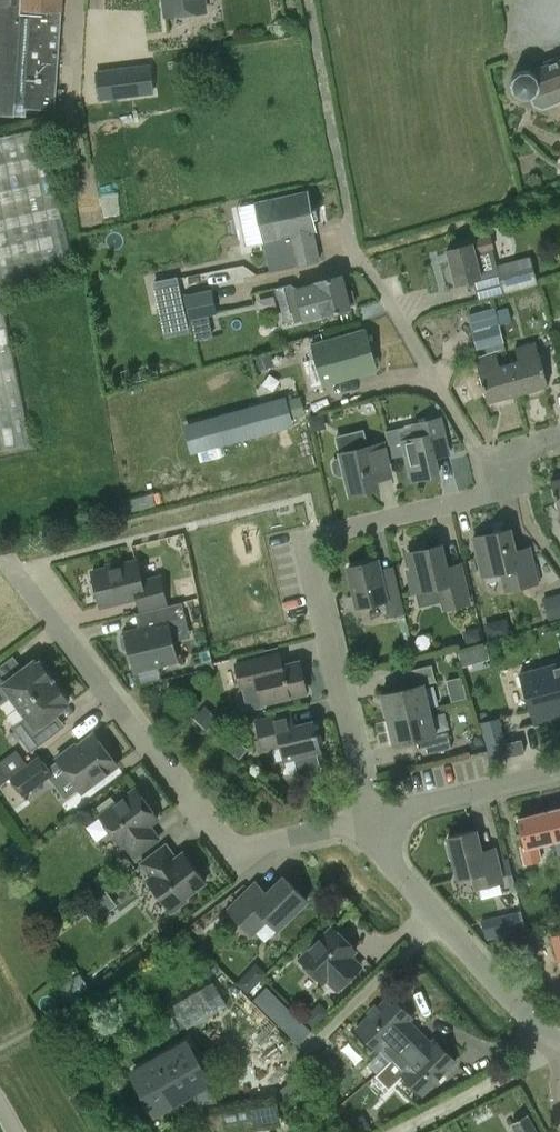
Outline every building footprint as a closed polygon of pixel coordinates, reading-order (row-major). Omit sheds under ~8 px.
[(16,107),(56,110),(63,0),(0,0),(0,115),(15,116),(16,107)] [(165,18),(205,14),(204,0),(163,0),(165,18)] [(548,64),(548,63),(526,72),(521,73),(517,75),(513,78),(511,83),(511,85),(511,88),(512,91),(513,94),(515,96),(517,98),(520,100),(523,101),(526,101),(529,100),(530,99),(532,106),(543,110),(559,103),(559,59),(548,64)] [(150,65),(96,72),(99,99),(153,93),(150,65)] [(76,270),(43,126),(0,135),(0,287),(76,270)] [(296,265),(318,260),(312,231),(315,230),(307,191),(255,203),(264,242),(290,236),(296,265)] [(452,283),(456,282),(456,283),(481,276),(474,252),(493,247),(490,236),(471,241),(472,244),(447,250),(451,263),(447,264),(444,269),(447,280),(452,283)] [(530,256),(496,265),(498,272),(501,283),(504,293),(537,285),(535,274),(530,256)] [(305,286),(305,285),(295,287),(290,284),(275,288),(285,325),(313,317),(325,314),(350,307),(341,275),(316,282),(316,283),(305,286)] [(166,336),(188,332),(176,277),(154,282),(166,336)] [(186,296),(191,319),(206,316),(212,315),(217,314),(212,291),(186,296)] [(34,444),(4,299),(0,299),(0,450),(34,444)] [(508,307),(495,311),(498,324),(512,320),(508,307)] [(472,331),(477,350),(504,343),(498,324),(472,331)] [(304,362),(311,388),(377,369),(365,329),(312,344),(316,359),(304,362)] [(509,363),(517,393),(547,385),(535,342),(515,347),(519,360),(509,363)] [(270,352),(253,357),(256,370),(273,365),(270,352)] [(496,353),(476,359),(488,402),(517,393),(509,363),(499,365),(496,353)] [(269,424),(305,414),(300,396),(264,406),(259,408),(264,425),(268,423),(269,424)] [(321,414),(308,417),(311,430),(324,427),(321,414)] [(411,480),(439,473),(434,449),(448,446),(441,418),(414,424),(417,437),(402,441),(411,480)] [(389,444),(392,458),(405,454),(402,441),(389,444)] [(334,473),(338,476),(345,475),(350,494),(379,487),(377,479),(392,476),(384,443),(340,453),(341,457),(334,458),(331,463),(334,473)] [(551,481),(559,516),(559,479),(551,481)] [(483,576),(501,571),(504,581),(509,580),(511,589),(537,583),(529,547),(515,551),(510,528),(474,537),(483,576)] [(414,592),(439,586),(442,600),(451,598),(453,606),(469,603),(462,574),(448,577),(441,545),(409,552),(413,569),(409,570),(414,592)] [(384,601),(388,617),(404,614),(393,566),(379,570),(377,560),(349,567),(359,607),(384,601)] [(137,596),(141,612),(168,605),(161,578),(147,581),(141,578),(137,562),(123,565),(120,562),(109,564),(107,569),(93,573),(101,606),(137,596)] [(182,598),(195,595),(192,578),(179,581),(182,598)] [(542,599),(548,620),(559,616),(559,594),(542,599)] [(153,609),(157,625),(125,633),(126,634),(123,635),(121,639),(123,649),(127,651),(130,650),(135,671),(178,661),(169,623),(187,619),(182,602),(153,609)] [(9,623),(1,612),(4,610),(0,604),(0,630),(9,623)] [(478,623),(463,626),(467,641),(482,637),(478,623)] [(199,667),(215,663),(211,646),(195,650),(199,667)] [(264,703),(307,692),(299,662),(270,669),(267,656),(236,664),(248,710),(264,706),(264,703)] [(11,695),(20,707),(55,680),(40,661),(37,663),(35,660),(16,675),(7,663),(0,669),(0,704),(11,695)] [(521,673),(536,724),(559,717),(559,662),(521,673)] [(408,688),(382,694),(388,719),(430,709),(424,684),(436,681),(432,665),(404,671),(408,688)] [(28,718),(15,727),(32,750),(58,731),(49,719),(68,705),(66,702),(69,699),(55,680),(20,707),(28,718)] [(205,727),(214,718),(203,707),(194,716),(205,727)] [(394,745),(420,739),(424,755),(452,748),(448,732),(436,735),(430,709),(388,719),(394,745)] [(512,754),(505,730),(495,733),(488,711),(476,715),(490,761),(512,754)] [(285,760),(296,758),(299,773),(320,768),(316,753),(321,752),(314,721),(288,728),(285,715),(257,722),(264,750),(282,746),(285,760)] [(221,727),(214,735),(224,744),(231,736),(221,727)] [(82,791),(118,764),(95,734),(72,751),(71,749),(58,759),(82,791)] [(245,748),(234,738),(226,747),(237,757),(245,748)] [(23,796),(53,774),(38,755),(9,777),(23,796)] [(0,763),(0,782),(10,775),(1,762),(0,763)] [(135,857),(160,838),(150,825),(158,818),(136,789),(117,803),(111,796),(98,807),(103,814),(101,815),(123,845),(125,843),(135,857)] [(547,811),(557,855),(559,855),(559,808),(547,811)] [(520,847),(524,864),(557,855),(547,811),(517,819),(524,846),(520,847)] [(476,831),(448,838),(450,844),(447,845),(450,859),(453,858),(458,879),(473,875),(476,889),(503,882),(496,856),(483,860),(476,831)] [(184,898),(206,882),(184,852),(177,858),(167,844),(142,863),(152,876),(148,879),(173,912),(186,901),(184,898)] [(278,929),(307,900),(284,877),(260,900),(250,889),(229,910),(249,931),(256,924),(259,927),(268,919),(278,929)] [(115,905),(104,889),(82,906),(94,921),(115,905)] [(502,934),(522,930),(517,911),(481,920),(484,935),(502,931),(502,934)] [(338,989),(361,967),(349,956),(355,949),(334,927),(300,960),(322,982),(327,977),(338,989)] [(51,929),(46,929),(43,934),(46,939),(52,939),(55,933),(51,929)] [(559,961),(559,933),(551,935),(558,961),(559,961)] [(236,984),(246,994),(259,981),(249,971),(236,984)] [(79,972),(57,988),(68,1003),(89,987),(79,972)] [(214,981),(173,1004),(187,1028),(227,1005),(214,981)] [(296,1042),(309,1028),(266,983),(252,997),(296,1042)] [(393,1058),(419,1032),(409,1021),(412,1018),(390,995),(357,1028),(378,1050),(382,1047),(393,1058)] [(313,1006),(304,1016),(313,1025),(323,1016),(313,1006)] [(271,1020),(264,1027),(269,1032),(276,1025),(271,1020)] [(419,1032),(393,1058),(404,1069),(400,1072),(422,1094),(455,1062),(434,1040),(430,1043),(419,1032)] [(154,1111),(207,1081),(186,1045),(133,1075),(154,1111)] [(305,1062),(308,1065),(314,1071),(323,1062),(317,1056),(314,1053),(305,1062)] [(360,1115),(347,1125),(352,1131),(364,1131),(370,1128),(360,1115)] [(513,1123),(518,1131),(536,1131),(526,1115),(513,1123)]
